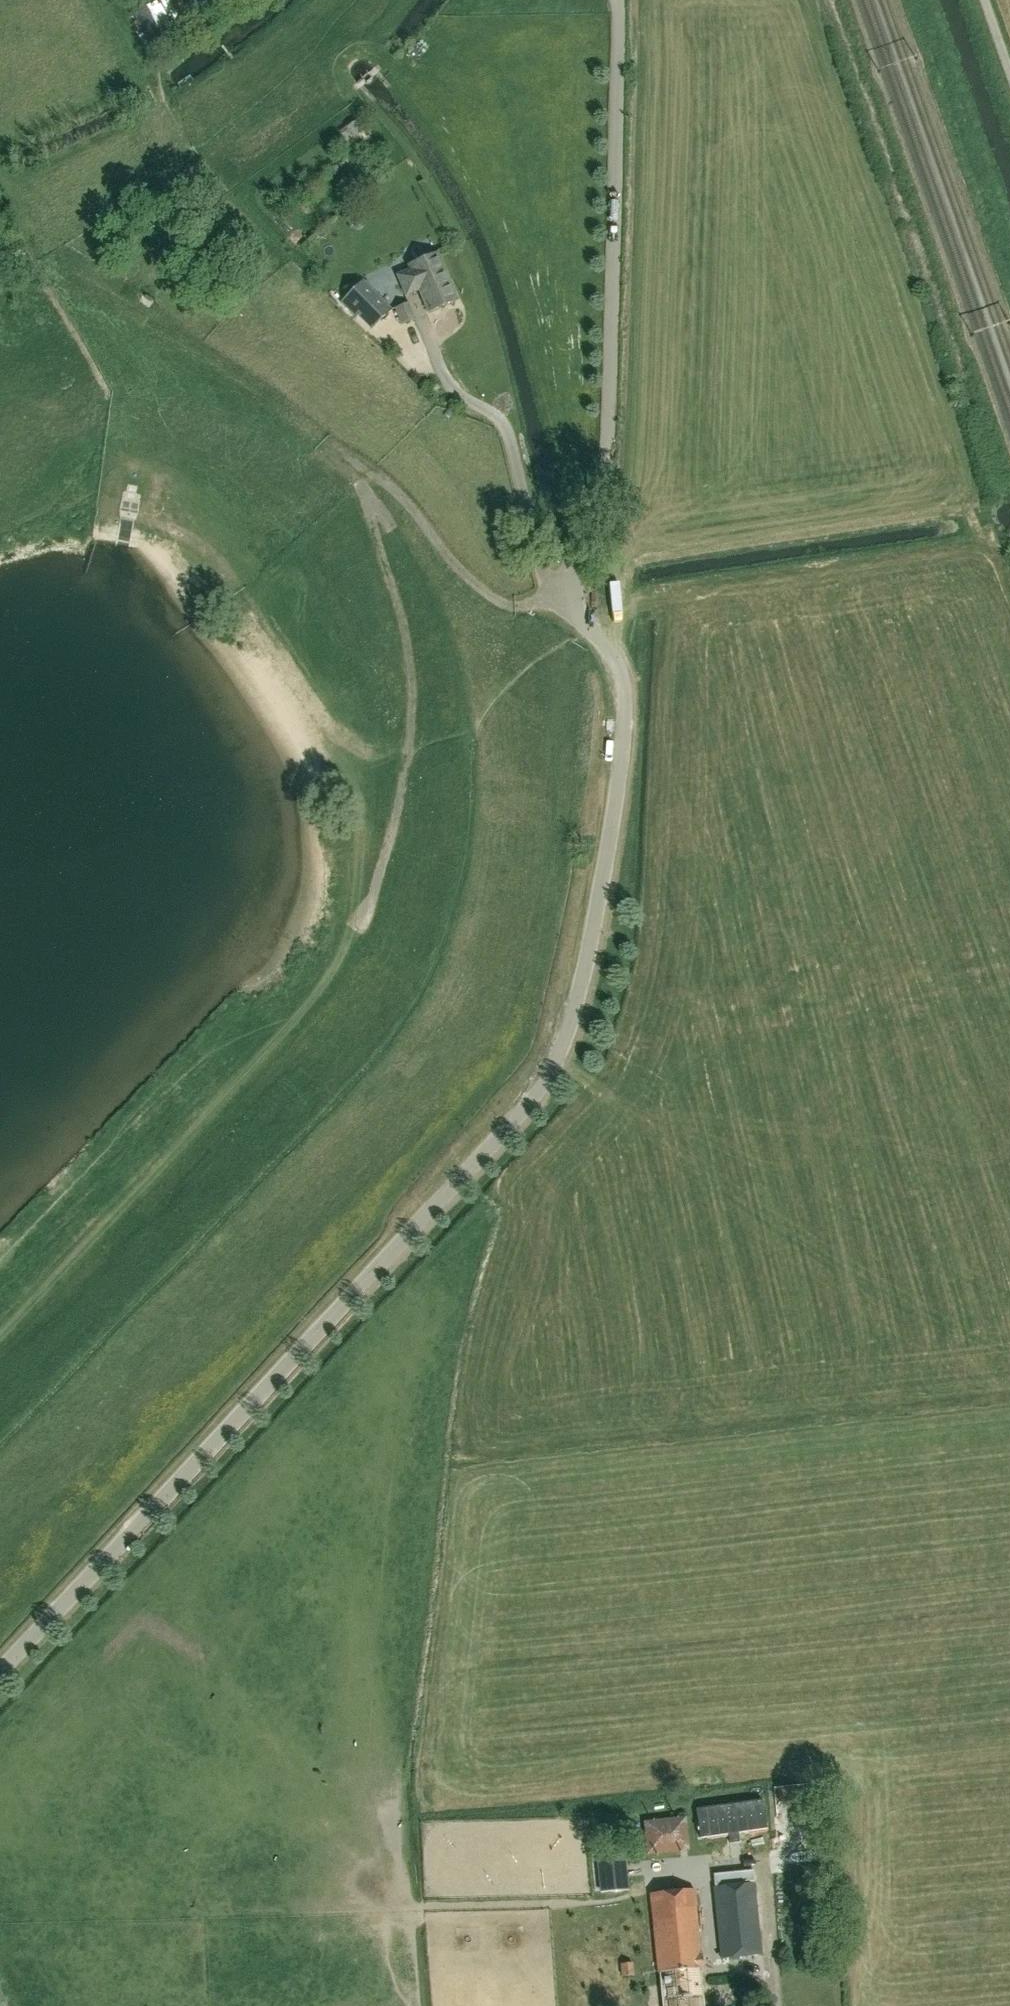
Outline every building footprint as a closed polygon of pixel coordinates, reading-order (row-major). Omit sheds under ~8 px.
[(141,48),(173,32),(156,0),(155,0),(124,16),(141,48)] [(344,148),(363,138),(356,123),(336,133),(344,148)] [(274,222),(267,228),(279,243),(286,237),(274,222)] [(456,300),(442,268),(437,254),(409,266),(410,270),(398,275),(406,295),(419,289),(428,312),(456,300)] [(391,311),(372,292),(363,283),(344,301),(372,329),(391,311)] [(413,318),(407,303),(395,307),(401,323),(413,318)] [(763,1801),(696,1810),(700,1839),(729,1835),(730,1845),(740,1843),(739,1833),(767,1829),(763,1801)] [(690,1851),(686,1817),(644,1822),(648,1856),(690,1851)] [(628,1890),(624,1848),(601,1850),(605,1892),(628,1890)] [(713,1875),(714,1887),(742,1884),(754,1883),(753,1870),(713,1875)] [(762,1955),(754,1883),(742,1884),(714,1887),(722,1959),(762,1955)] [(695,1889),(650,1894),(658,1975),(661,1974),(664,2005),(704,2005),(700,1969),(703,1969),(695,1889)] [(622,1964),(623,1977),(634,1976),(633,1963),(622,1964)]
